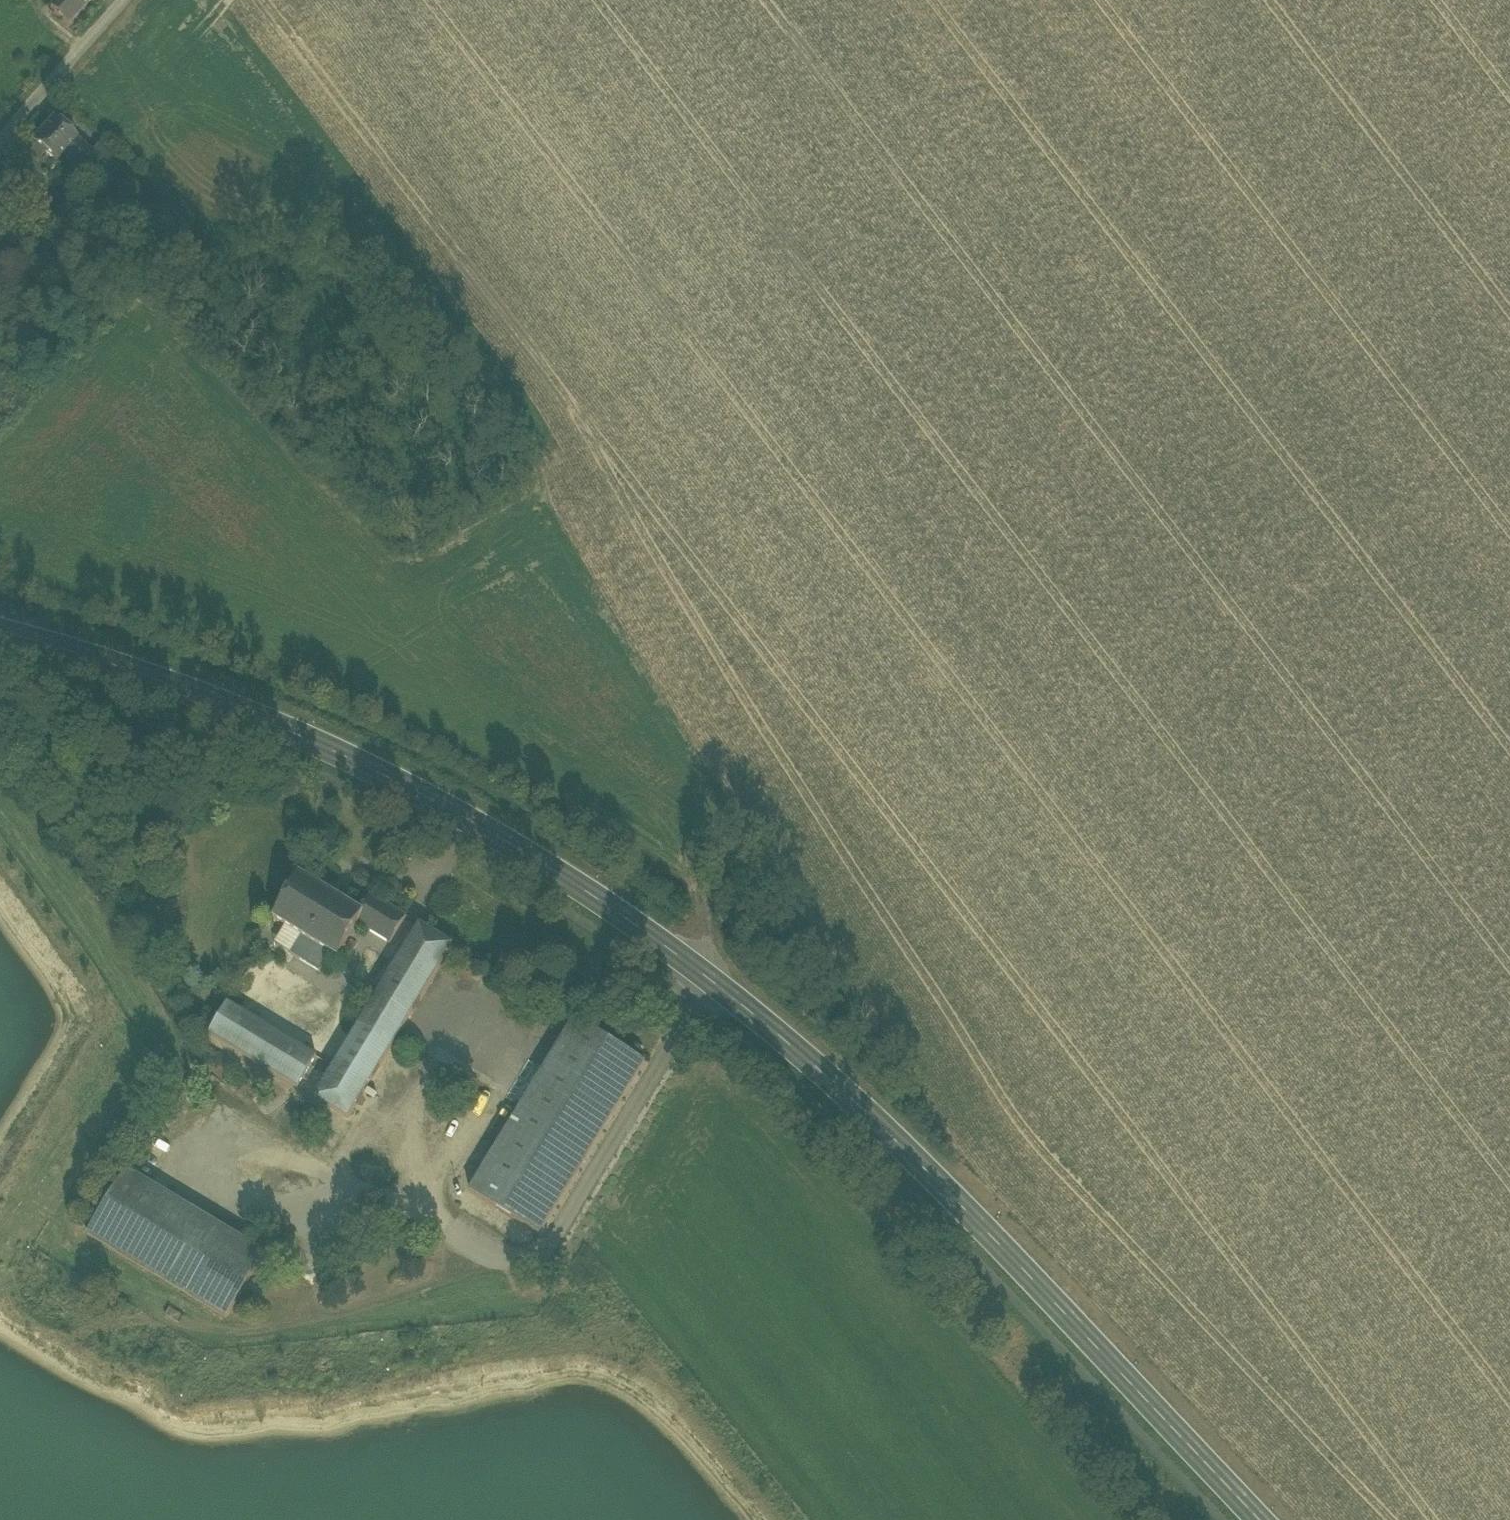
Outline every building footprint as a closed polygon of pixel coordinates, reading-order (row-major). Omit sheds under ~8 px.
[(68,26),(83,9),(84,9),(92,0),(59,0),(49,10),(68,26)] [(55,163),(63,155),(77,139),(53,118),(32,142),(55,163)] [(101,160),(77,139),(63,155),(87,176),(101,160)] [(290,954),(320,973),(332,955),(339,959),(358,924),(356,923),(362,913),(361,912),(359,911),(299,875),(273,919),(286,927),(301,936),(290,954)] [(358,924),(390,944),(407,917),(371,895),(361,912),(362,913),(356,923),(358,924)] [(420,925),(366,1013),(400,1033),(453,945),(420,925)] [(301,936),(286,927),(275,945),(290,954),(301,936)] [(209,1034),(298,1088),(317,1057),(228,1003),(209,1034)] [(348,1118),(400,1033),(366,1013),(315,1098),(348,1118)] [(470,1192),(539,1235),(645,1062),(576,1020),(470,1192)] [(88,1234),(227,1318),(266,1254),(126,1170),(88,1234)]
